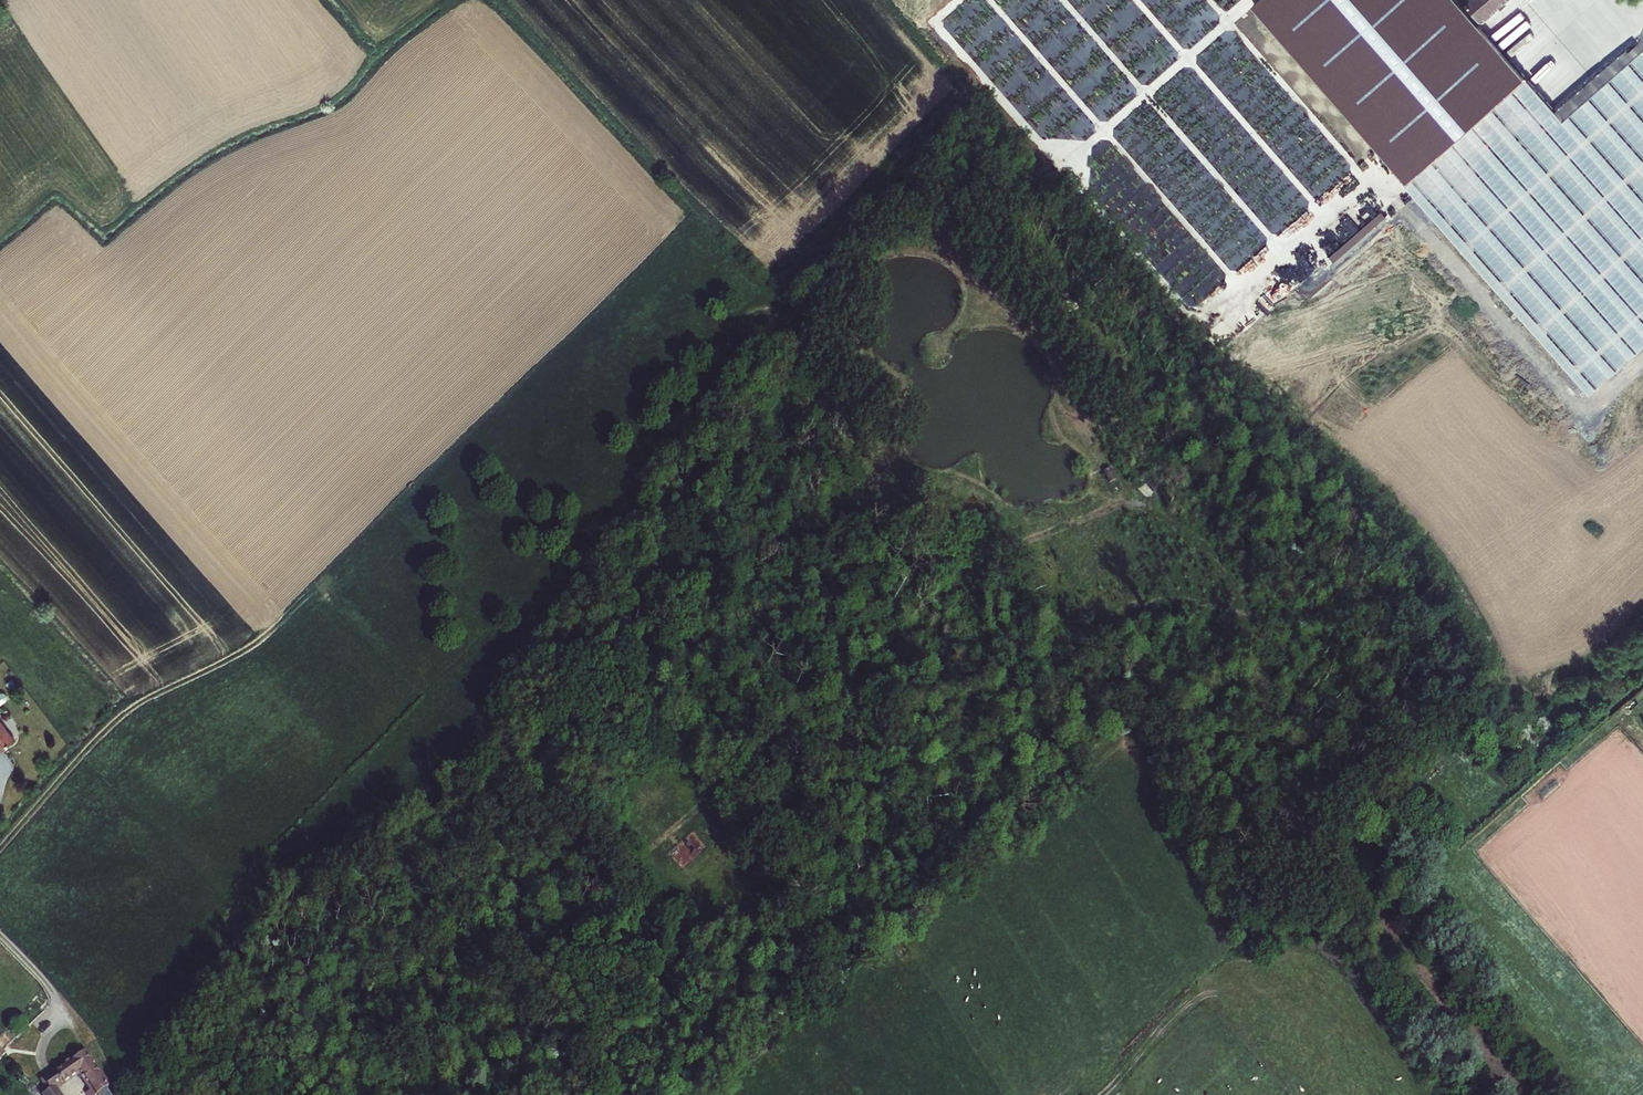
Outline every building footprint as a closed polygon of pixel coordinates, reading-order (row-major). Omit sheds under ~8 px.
[(1254,6),(1408,182),(1526,78),(1477,24),(1460,4),(1457,0),(1261,0),(1254,6)] [(1460,4),(1477,24),(1504,0),(1465,0),(1460,4)] [(1408,182),(1591,394),(1642,349),(1642,52),(1564,119),(1526,78),(1408,182)] [(2,752),(15,743),(0,723),(0,749),(2,752)] [(686,839),(670,852),(685,870),(701,857),(686,839)] [(1535,1030),(1547,1020),(1536,1007),(1524,1017),(1535,1030)] [(85,1058),(46,1087),(51,1094),(60,1094),(80,1079),(92,1094),(91,1094),(106,1094),(104,1092),(106,1089),(85,1058)]
